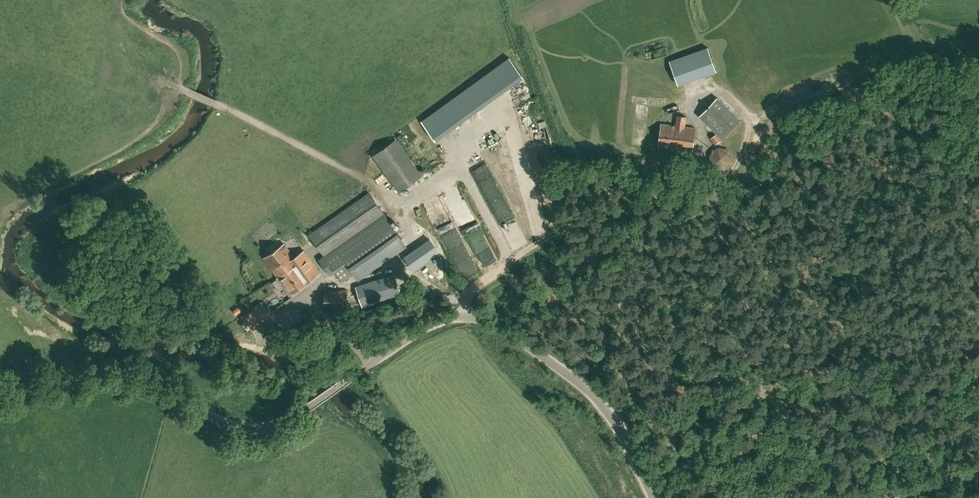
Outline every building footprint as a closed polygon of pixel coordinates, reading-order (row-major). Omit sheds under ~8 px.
[(707,47),(668,61),(677,84),(715,70),(707,47)] [(700,115),(723,138),(739,121),(716,98),(700,115)] [(675,125),(661,123),(658,147),(692,151),(695,128),(684,126),(686,116),(676,115),(675,125)] [(399,192),(422,175),(396,139),(373,156),(399,192)] [(723,170),(732,162),(729,149),(718,146),(709,155),(711,166),(723,170)] [(445,204),(462,193),(458,186),(441,198),(445,204)] [(369,192),(309,234),(325,256),(342,281),(354,272),(358,279),(407,245),(385,215),(369,192)] [(424,233),(404,257),(417,267),(436,243),(424,233)] [(264,258),(289,294),(320,272),(304,250),(294,257),(284,243),(264,258)] [(363,306),(366,305),(401,294),(395,274),(356,287),(363,306)] [(325,289),(324,309),(347,310),(347,290),(325,289)] [(263,309),(256,314),(262,323),(268,318),(269,317),(263,309)] [(312,325),(313,336),(322,336),(321,325),(312,325)]
